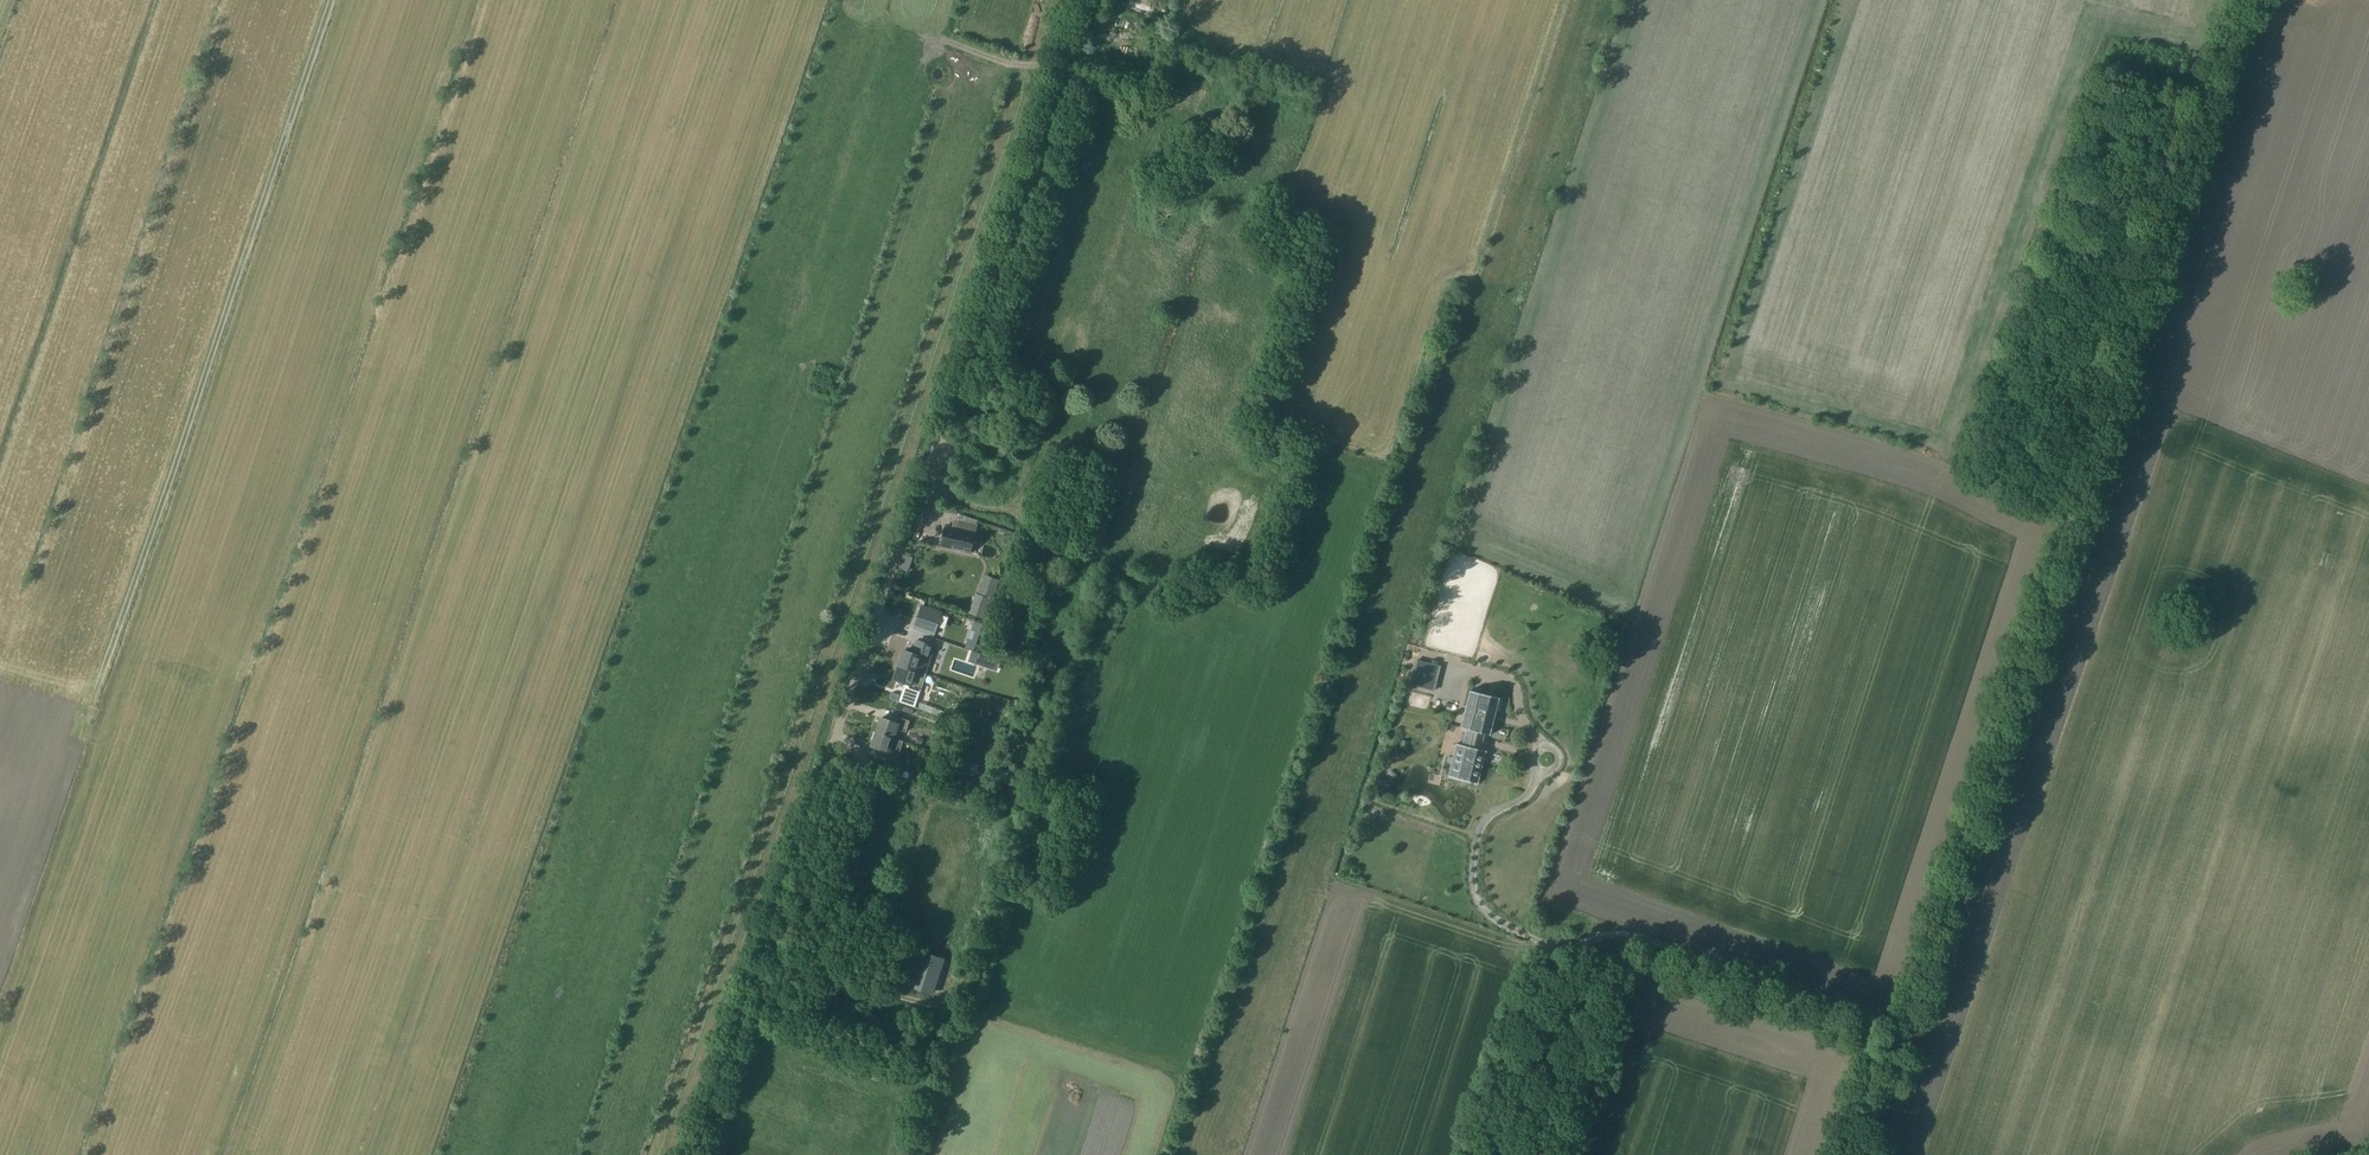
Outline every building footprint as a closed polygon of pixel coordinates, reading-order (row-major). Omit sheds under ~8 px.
[(1110,7),(1124,11),(1127,1),(1124,0),(1112,0),(1110,7)] [(1130,2),(1127,11),(1149,18),(1151,9),(1130,2)] [(1092,47),(1089,61),(1097,63),(1100,49),(1092,47)] [(957,529),(946,527),(941,546),(971,553),(977,524),(959,520),(957,529)] [(977,597),(972,611),(983,615),(989,598),(992,599),(992,598),(995,589),(983,585),(979,598),(977,597)] [(922,605),(914,628),(935,635),(942,612),(922,605)] [(975,621),(972,630),(980,633),(983,624),(975,621)] [(972,630),(966,648),(974,651),(977,642),(980,633),(972,630)] [(904,650),(899,664),(926,673),(933,651),(931,651),(933,645),(917,640),(913,653),(904,650)] [(992,657),(988,667),(997,671),(1001,660),(992,657)] [(1410,683),(1420,686),(1434,689),(1440,667),(1416,661),(1410,683)] [(899,664),(894,679),(907,683),(902,699),(916,704),(926,673),(899,664)] [(1491,735),(1491,734),(1489,734),(1497,698),(1500,699),(1500,698),(1469,690),(1469,691),(1471,692),(1462,727),(1460,726),(1460,727),(1469,730),(1465,746),(1456,743),(1456,744),(1458,745),(1451,775),(1448,775),(1448,776),(1479,783),(1479,782),(1477,782),(1484,751),(1486,752),(1487,751),(1478,749),(1482,733),(1491,735)] [(902,711),(913,714),(914,709),(904,706),(902,711)] [(877,732),(894,738),(898,728),(906,731),(911,721),(898,716),(896,722),(882,717),(877,732)] [(877,732),(872,746),(886,751),(884,757),(897,762),(901,750),(904,741),(894,738),(877,732)] [(1409,741),(1402,739),(1400,748),(1407,750),(1409,741)] [(873,771),(875,771),(899,779),(902,767),(877,759),(873,771)] [(934,996),(946,959),(911,948),(900,985),(934,996)]
